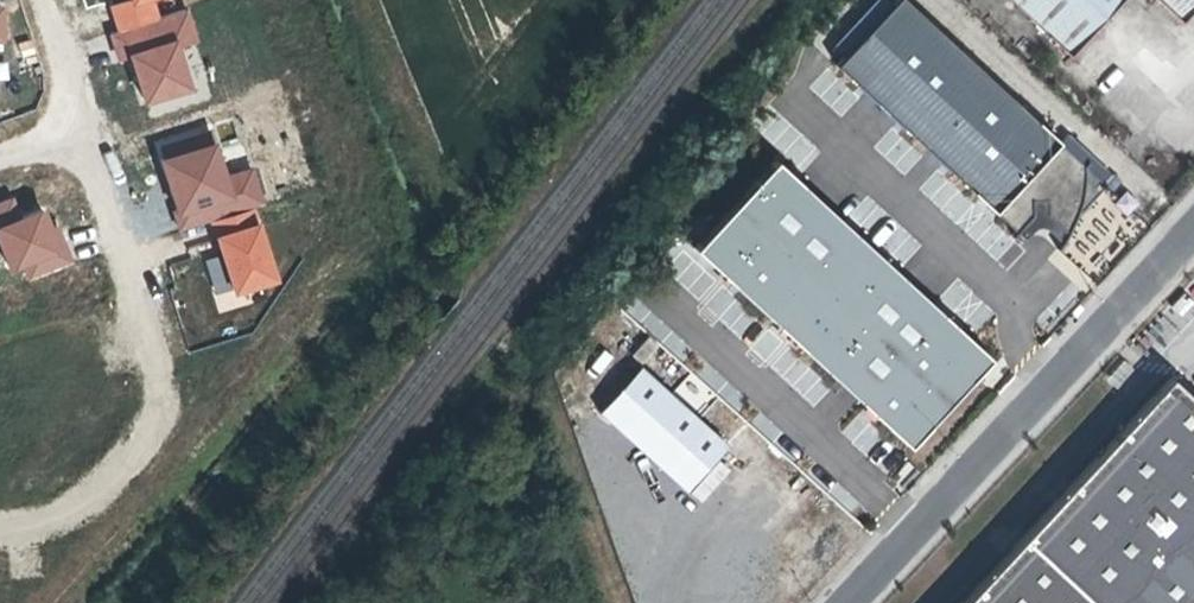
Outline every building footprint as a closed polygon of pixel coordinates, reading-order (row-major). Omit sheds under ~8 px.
[(927,148),(992,79),(907,0),(896,0),(837,64),(927,148)] [(1068,55),(1120,0),(1009,0),(1068,55)] [(1180,21),(1193,7),(1193,0),(1158,0),(1180,21)] [(992,79),(927,148),(1017,232),(1033,215),(1032,200),(1046,199),(1047,214),(1067,233),(1071,226),(1076,216),(1105,184),(992,79)] [(1033,215),(1017,232),(1026,240),(1035,231),(1035,232),(1037,233),(1038,234),(1039,235),(1040,235),(1042,235),(1043,235),(1044,234),(1045,234),(1046,233),(1047,233),(1047,232),(1048,231),(1048,230),(1061,242),(1067,233),(1047,214),(1046,199),(1032,200),(1033,215)] [(729,442),(642,360),(602,404),(689,485),(729,442)] [(1165,376),(955,602),(1193,602),(1193,403),(1165,376)] [(721,455),(691,487),(701,497),(731,465),(721,455)]
